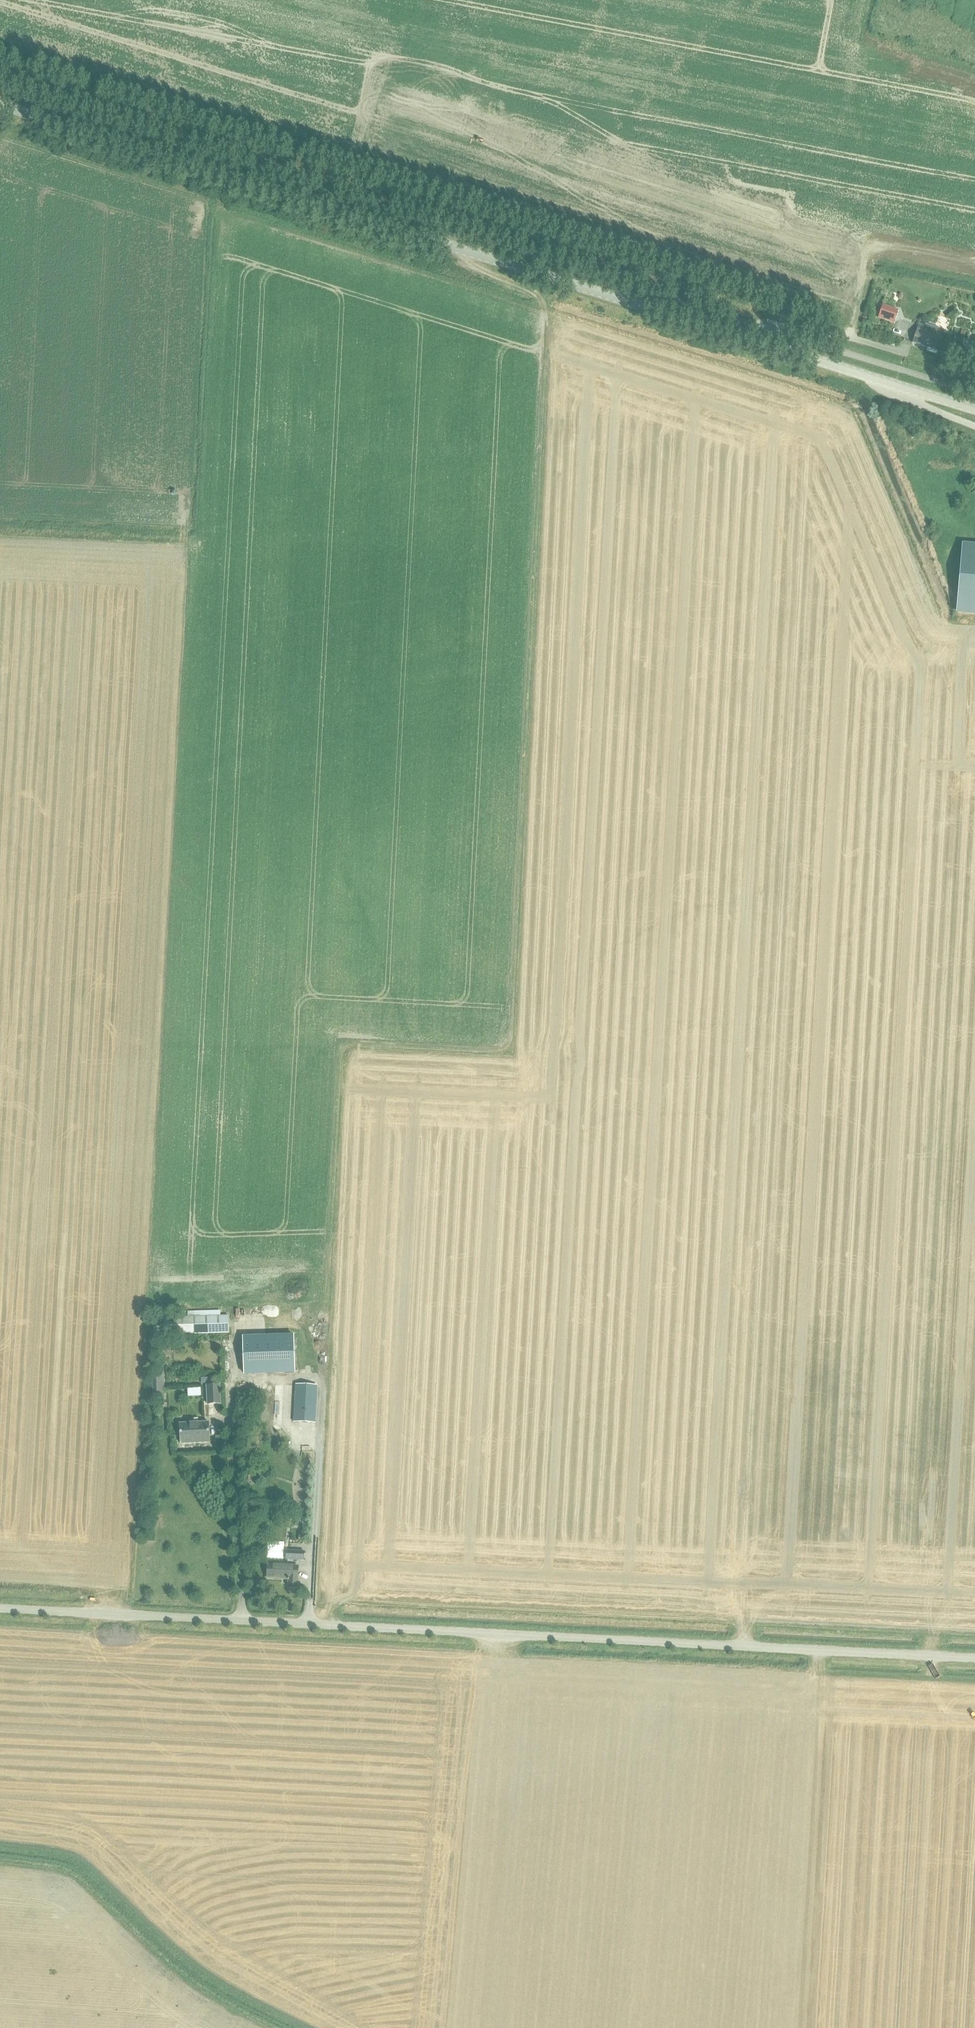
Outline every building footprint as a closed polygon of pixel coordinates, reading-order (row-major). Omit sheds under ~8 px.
[(888,312),(886,321),(893,323),(896,315),(888,312)] [(913,343),(938,351),(944,333),(919,324),(913,343)] [(955,337),(953,343),(962,346),(964,339),(955,337)] [(964,546),(958,612),(974,614),(974,547),(964,546)] [(153,1318),(154,1335),(229,1333),(229,1316),(153,1318)] [(294,1336),(268,1337),(243,1338),(245,1374),(295,1373),(294,1336)] [(165,1397),(164,1377),(151,1378),(152,1398),(165,1397)] [(220,1385),(207,1386),(208,1405),(221,1404),(220,1385)] [(294,1422),(315,1423),(317,1386),(296,1385),(294,1422)] [(180,1424),(181,1444),(210,1443),(209,1423),(180,1424)] [(304,1551),(285,1551),(284,1559),(303,1560),(304,1551)] [(289,1588),(297,1588),(298,1567),(268,1566),(268,1578),(289,1579),(289,1588)]
